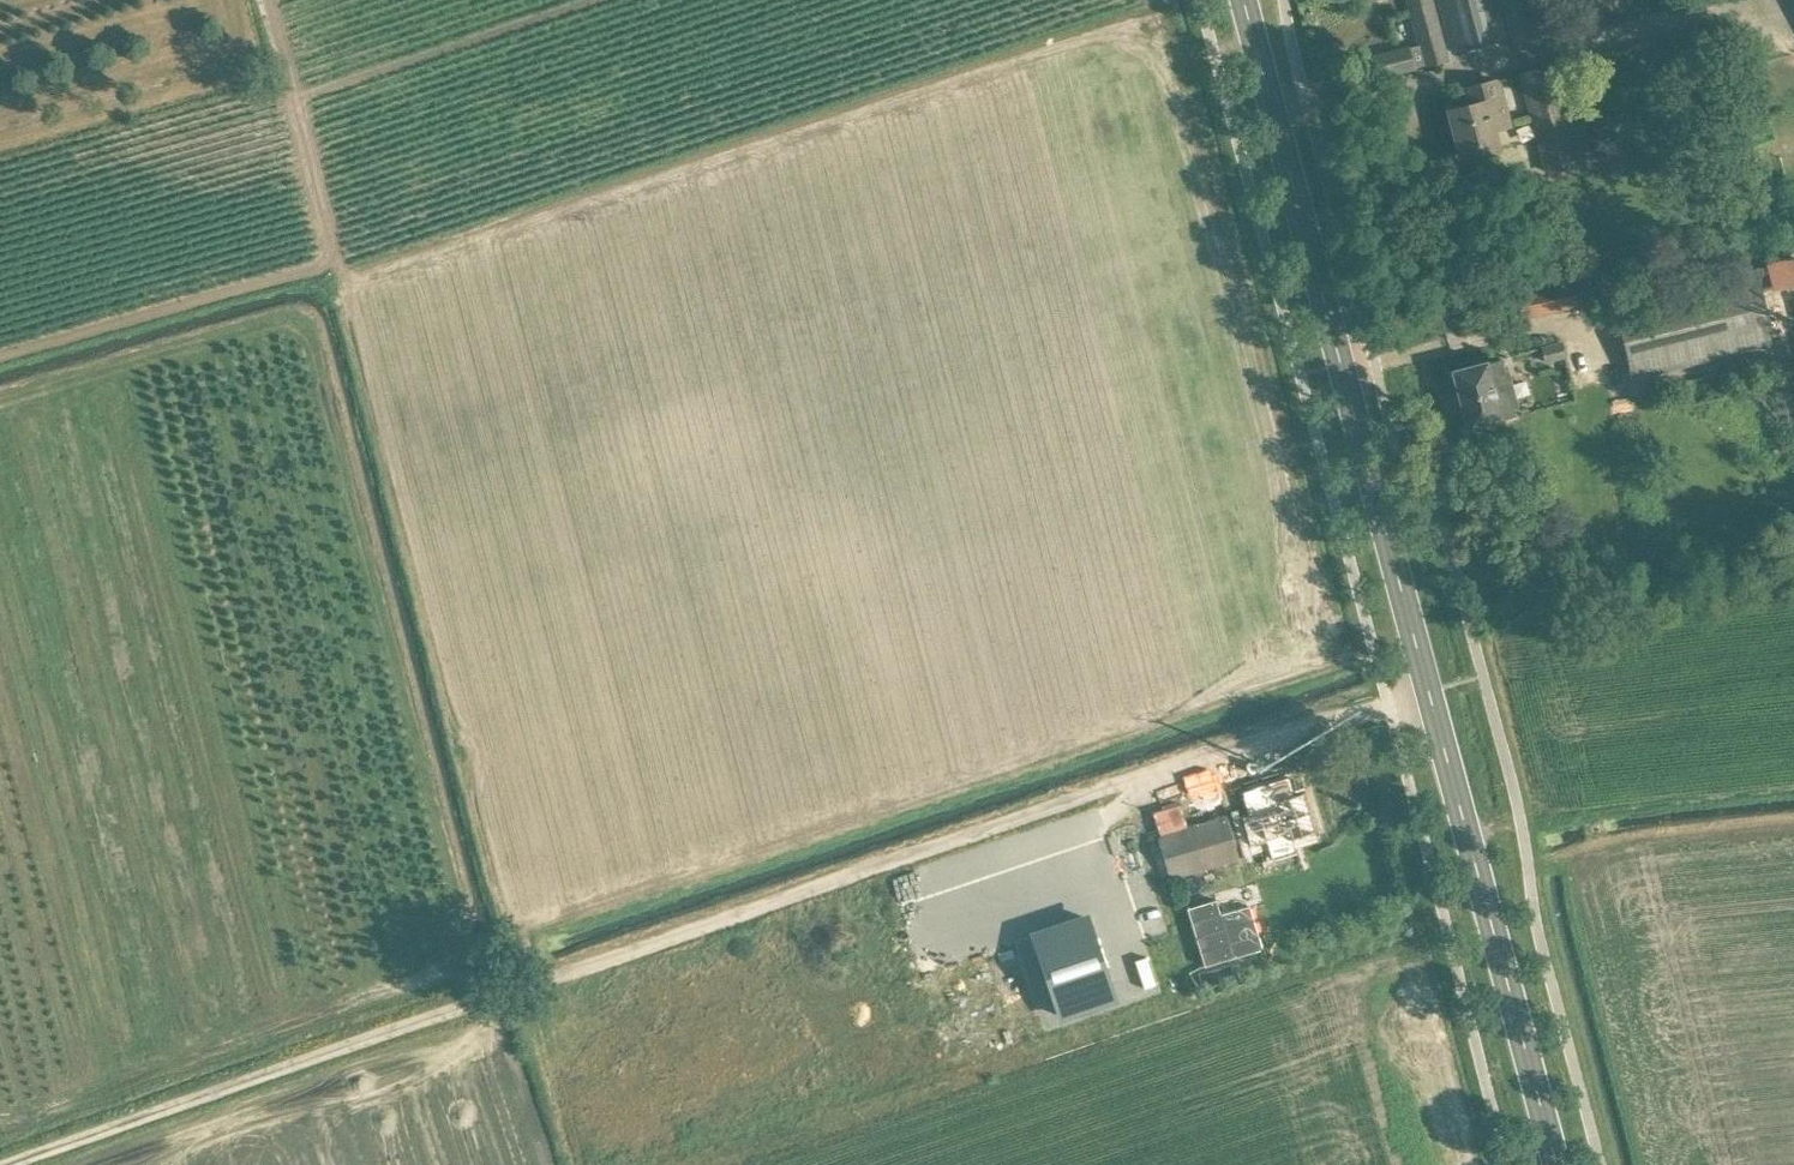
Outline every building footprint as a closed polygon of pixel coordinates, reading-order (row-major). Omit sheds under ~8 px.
[(1449,60),(1433,0),(1408,0),(1420,45),(1425,64),(1426,66),(1449,60)] [(1451,55),(1507,40),(1497,0),(1437,0),(1451,55)] [(1538,0),(1500,0),(1513,52),(1550,43),(1549,39),(1538,0)] [(1387,51),(1363,57),(1369,80),(1393,74),(1416,68),(1416,66),(1425,64),(1420,45),(1411,47),(1410,45),(1387,51)] [(1519,73),(1545,176),(1591,164),(1565,61),(1519,73)] [(1463,160),(1486,154),(1499,150),(1493,129),(1509,125),(1497,79),(1488,82),(1465,88),(1466,90),(1475,88),(1479,102),(1449,110),(1463,160)] [(1756,269),(1614,304),(1633,378),(1774,343),(1756,269)] [(1540,347),(1544,364),(1566,359),(1561,342),(1540,347)] [(1468,429),(1491,423),(1502,420),(1502,419),(1516,415),(1500,358),(1487,362),(1486,361),(1452,370),(1468,429)] [(1248,813),(1240,815),(1249,846),(1271,839),(1276,855),(1295,850),(1291,839),(1317,831),(1305,791),(1294,794),(1289,776),(1241,790),(1248,813)] [(1226,814),(1158,834),(1171,878),(1239,858),(1226,814)] [(1217,900),(1187,908),(1204,966),(1263,949),(1250,907),(1222,915),(1217,900)] [(1086,917),(1034,935),(1062,1016),(1114,998),(1086,917)]
